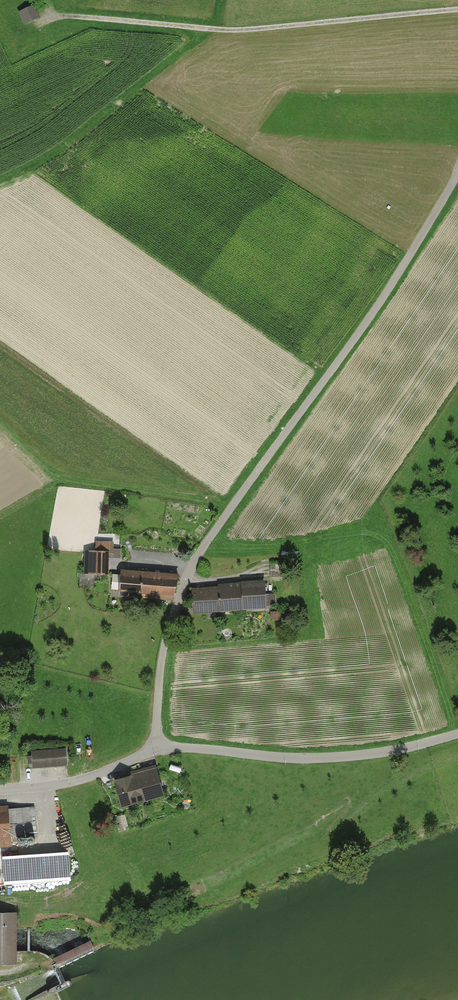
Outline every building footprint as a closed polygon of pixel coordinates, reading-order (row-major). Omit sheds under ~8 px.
[(37,16),(33,6),(20,11),(25,22),(37,16)] [(109,553),(87,552),(86,573),(108,575),(109,553)] [(285,564),(272,563),(272,572),(284,572),(285,564)] [(176,575),(123,572),(121,596),(175,599),(176,575)] [(265,583),(193,589),(195,614),(267,608),(265,583)] [(67,764),(66,750),(32,752),(33,766),(67,764)] [(162,794),(156,766),(116,775),(123,803),(162,794)] [(10,837),(7,809),(0,810),(0,838),(10,837)] [(66,855),(4,861),(6,886),(69,880),(66,855)] [(16,915),(0,914),(0,964),(15,964),(16,915)]
